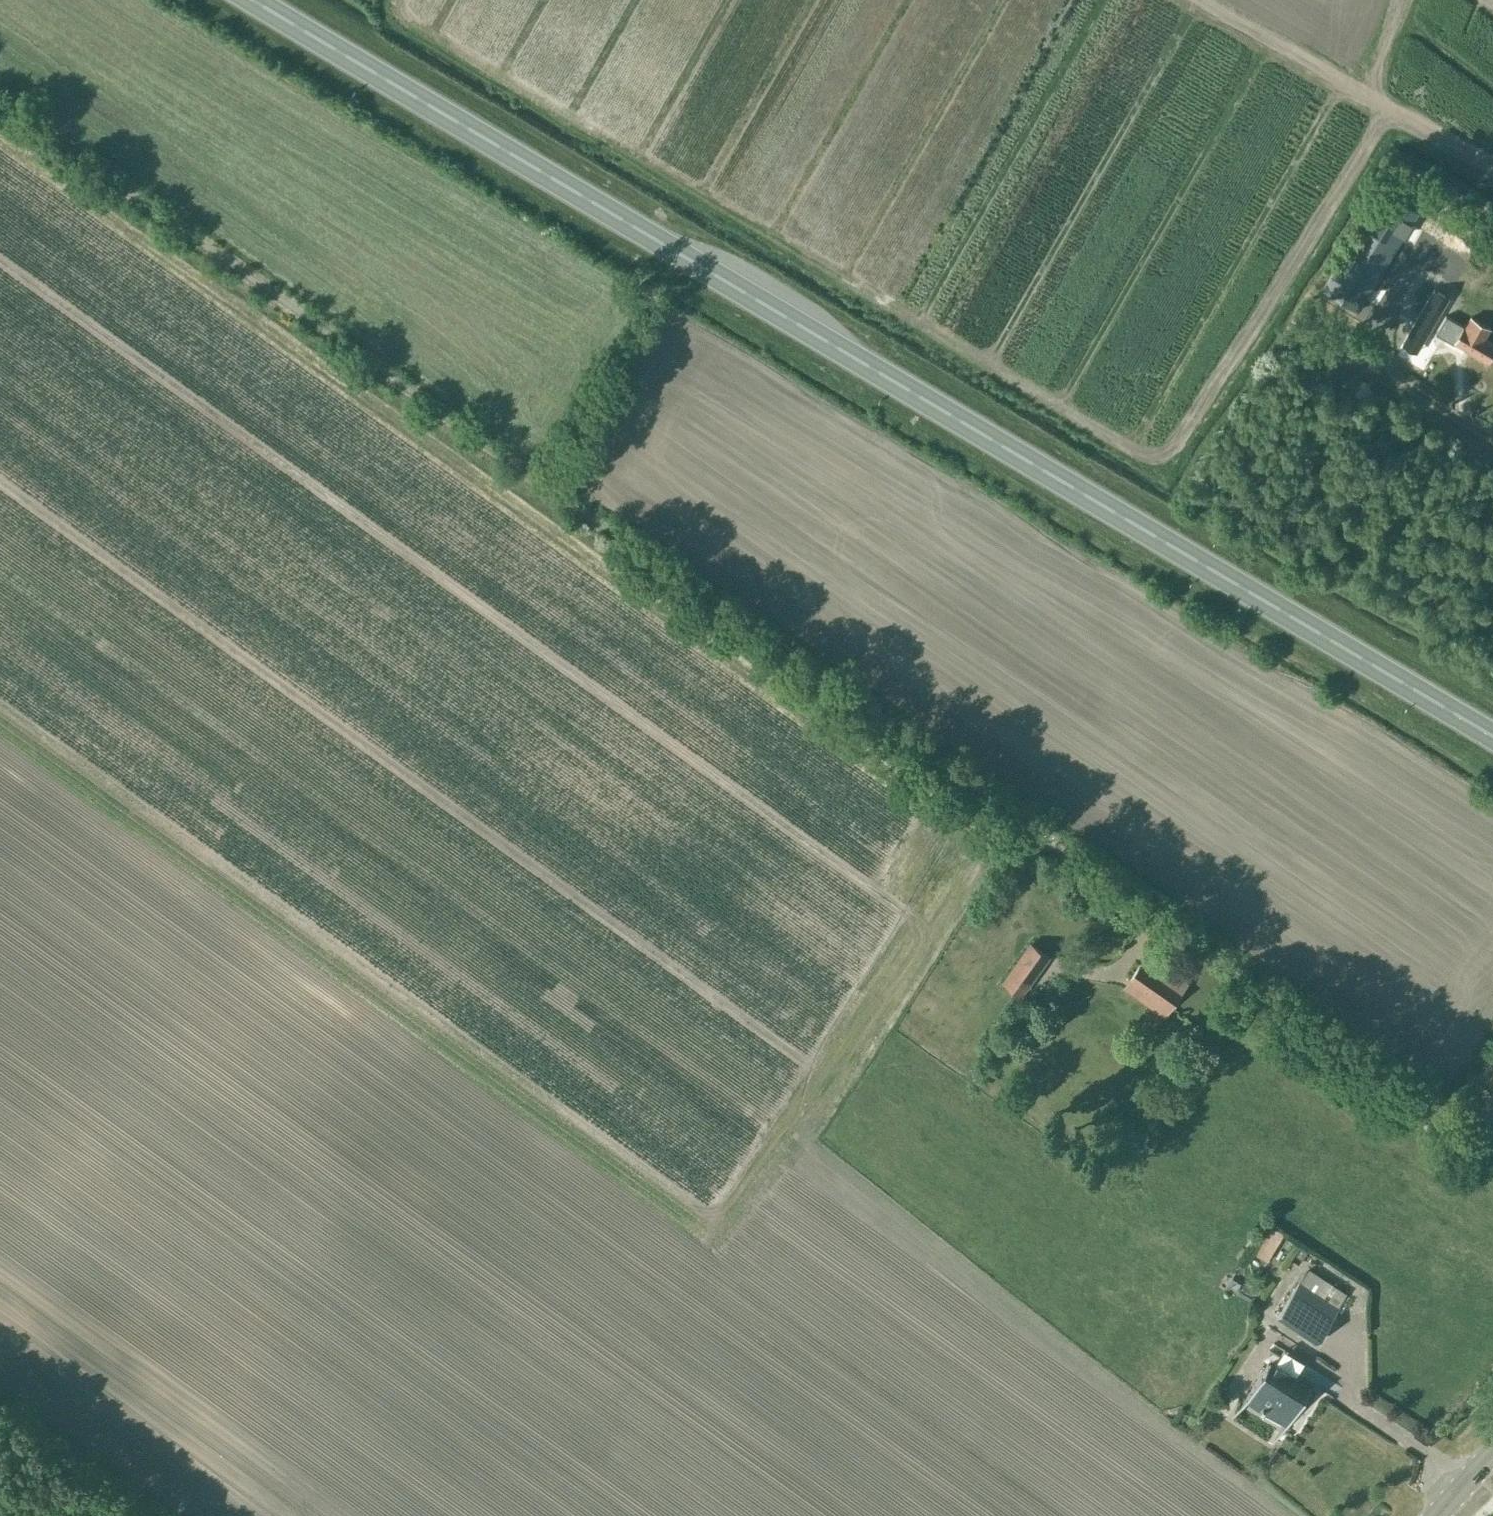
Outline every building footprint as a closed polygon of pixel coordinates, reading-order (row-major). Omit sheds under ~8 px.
[(1381,190),(1323,287),(1359,309),(1417,212),(1381,190)] [(1426,334),(1448,297),(1434,289),(1413,326),(1426,334)] [(1490,327),(1471,316),(1465,326),(1445,314),(1435,332),(1447,339),(1447,338),(1488,361),(1492,353),(1492,343),(1484,338),(1490,327)] [(1423,351),(1430,336),(1411,326),(1403,341),(1423,351)] [(1009,974),(1003,982),(1020,994),(1026,986),(1048,955),(1031,943),(1009,974)] [(1169,1007),(1181,990),(1180,990),(1186,981),(1147,954),(1141,963),(1129,979),(1169,1007)] [(1251,1250),(1266,1259),(1283,1231),(1268,1222),(1251,1250)] [(1275,1314),(1316,1341),(1339,1306),(1298,1279),(1275,1314)] [(1309,1389),(1293,1378),(1296,1373),(1276,1361),(1273,1365),(1268,1362),(1247,1393),(1289,1420),(1309,1389)]
